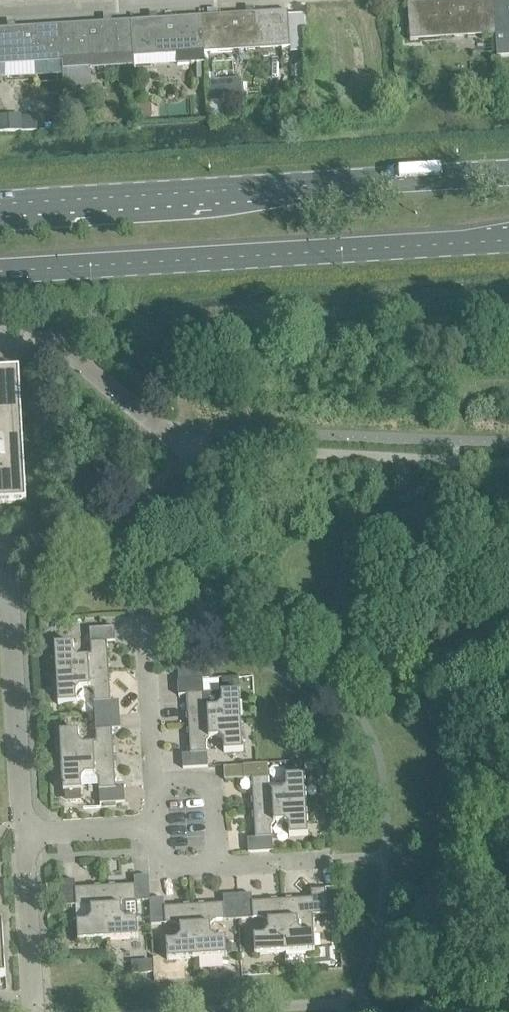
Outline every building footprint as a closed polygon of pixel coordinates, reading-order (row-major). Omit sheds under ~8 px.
[(494,0),(451,0),(407,3),(410,40),(418,39),(417,37),(468,34),(468,36),(496,35),(494,0)] [(496,35),(508,34),(508,0),(494,0),(496,35)] [(287,10),(201,15),(204,52),(231,50),(231,48),(281,45),(282,47),(290,47),(287,10)] [(130,19),(133,54),(176,51),(176,53),(204,52),(201,15),(130,19)] [(59,23),(62,60),(89,58),(89,56),(133,54),(130,19),(59,23)] [(59,23),(0,26),(0,62),(34,60),(34,62),(62,60),(59,23)] [(204,63),(195,63),(196,79),(205,78),(204,63)] [(307,63),(294,64),(296,82),(308,81),(307,63)] [(226,79),(210,80),(211,101),(227,100),(226,79)] [(150,102),(137,103),(138,118),(151,117),(150,102)] [(0,117),(0,134),(21,132),(20,116),(0,117)] [(64,116),(52,117),(53,127),(64,127),(64,116)] [(26,502),(19,370),(0,371),(0,504),(26,502)] [(54,645),(56,675),(108,671),(106,642),(115,641),(114,627),(89,629),(91,653),(87,658),(78,658),(74,654),(73,643),(54,645)] [(205,667),(178,669),(178,681),(202,680),(205,679),(205,667)] [(93,692),(95,716),(119,715),(118,701),(110,701),(108,671),(56,675),(57,705),(77,703),(77,693),(80,688),(89,688),(93,692)] [(186,696),(188,724),(241,721),(239,692),(220,692),(221,703),(217,707),(208,708),(204,704),(202,680),(178,681),(177,681),(178,696),(186,696)] [(59,732),(61,762),(113,759),(112,729),(120,729),(119,715),(95,716),(96,741),(92,745),(83,746),(79,742),(78,731),(59,732)] [(241,721),(188,724),(190,754),(182,755),(182,769),(207,767),(206,743),(210,738),(219,738),(223,742),(223,753),(242,751),(241,721)] [(113,759),(61,762),(63,792),(65,792),(65,798),(70,802),(76,801),(80,797),(79,791),(82,791),(81,780),(85,776),(94,775),(98,779),(99,804),(124,802),(123,788),(115,788),(113,759)] [(251,779),(253,809),(306,805),(304,775),(285,777),(286,788),(282,792),(273,792),(269,789),(267,764),(242,765),(243,779),(251,779)] [(306,805),(253,809),(255,838),(247,839),(248,853),(272,852),(271,827),(275,822),(284,822),(288,826),(288,837),(307,835),(306,805)] [(123,903),(148,901),(149,901),(149,900),(148,876),(133,877),(134,885),(104,887),(108,940),(138,938),(136,919),(124,919),(120,916),(119,907),(123,903)] [(77,941),(108,940),(104,887),(75,889),(74,881),(60,881),(61,906),(86,905),(90,908),(91,917),(87,922),(76,922),(77,941)] [(337,889),(324,890),(326,914),(338,914),(340,914),(339,889),(337,889)] [(311,899),(281,900),(284,953),(314,951),(312,915),(326,914),(324,890),(310,890),(311,899)] [(251,894),(237,895),(238,920),(263,918),(267,922),(268,931),(264,935),(253,936),(254,955),(284,953),(281,900),(251,902),(251,894)] [(223,904),(193,906),(197,958),(227,957),(225,938),(214,938),(210,934),(210,926),(213,921),(238,920),(237,895),(222,896),(223,904)] [(149,901),(148,901),(150,925),(175,924),(180,927),(180,936),(176,940),(165,941),(166,960),(197,958),(193,906),(164,907),(163,899),(149,900),(149,901)] [(166,969),(154,970),(155,981),(167,981),(166,969)]
